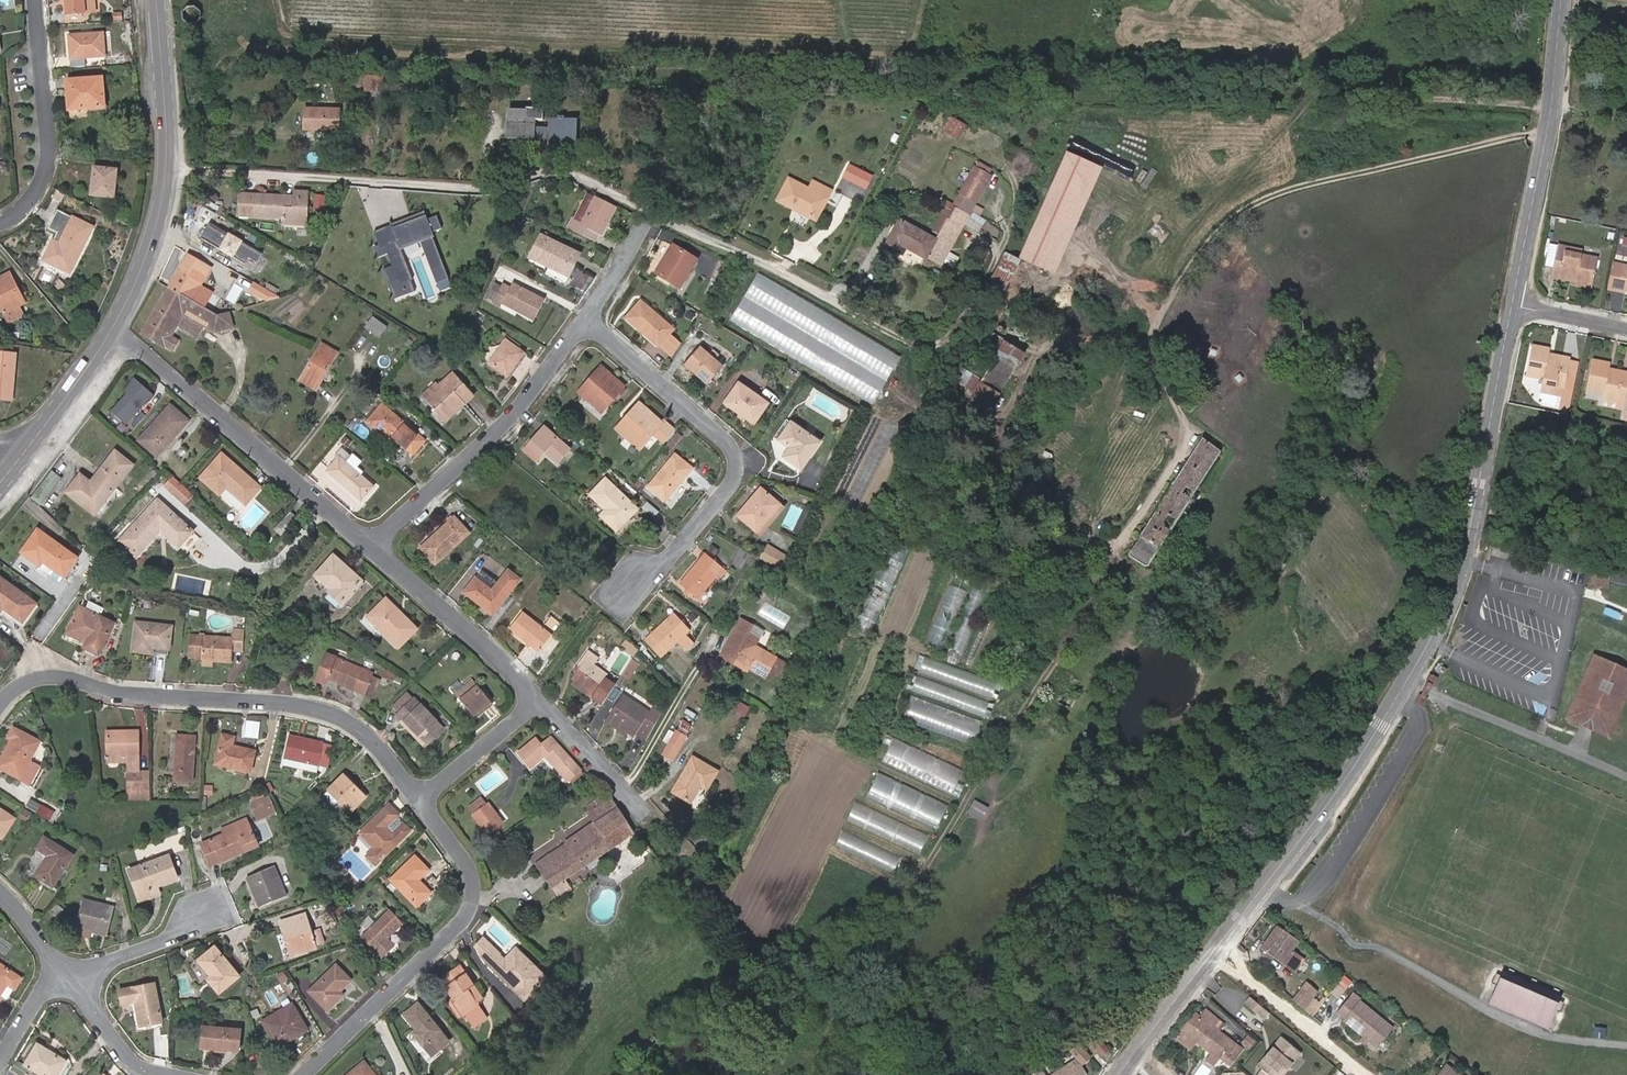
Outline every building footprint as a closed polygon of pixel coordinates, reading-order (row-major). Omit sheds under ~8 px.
[(94,7),(94,0),(66,0),(67,13),(84,12),(84,7),(94,7)] [(200,11),(195,6),(188,7),(183,13),(183,19),(189,24),(197,23),(201,17),(200,11)] [(1604,17),(1590,15),(1589,25),(1603,27),(1604,17)] [(102,33),(69,35),(72,66),(84,65),(84,57),(103,55),(102,33)] [(102,78),(66,81),(68,109),(103,107),(102,78)] [(371,92),(384,93),(384,85),(384,79),(366,78),(365,90),(372,90),(371,92)] [(410,87),(384,85),(384,93),(409,94),(410,87)] [(508,111),(507,137),(548,139),(547,150),(565,150),(566,121),(548,120),(548,130),(531,130),(532,121),(541,122),(542,108),(524,108),(524,112),(508,111)] [(304,129),(316,129),(327,130),(338,130),(338,110),(304,109),(304,129)] [(952,114),(944,130),(961,138),(969,123),(952,114)] [(574,121),(566,121),(565,150),(573,151),(574,121)] [(1066,149),(1023,259),(1061,274),(1104,164),(1066,149)] [(930,237),(899,219),(884,247),(895,253),(900,243),(925,258),(927,256),(941,264),(975,202),(976,203),(990,176),(986,174),(989,168),(981,163),(978,169),(974,167),(951,211),(945,208),(930,237)] [(116,171),(94,168),(91,194),(113,197),(116,171)] [(815,220),(826,199),(809,190),(788,180),(778,200),(815,220)] [(813,182),(809,190),(826,199),(830,191),(813,182)] [(283,224),(291,225),(291,219),(307,219),(308,192),(293,191),(292,196),(239,194),(238,216),(283,218),(283,224)] [(588,195),(583,204),(589,207),(593,198),(588,195)] [(594,196),(593,198),(589,207),(583,204),(575,218),(573,217),(568,227),(595,241),(599,234),(602,235),(616,207),(594,196)] [(43,260),(69,272),(92,226),(57,209),(48,228),(57,233),(43,260)] [(382,270),(393,299),(405,295),(401,284),(412,279),(400,249),(420,242),(436,283),(448,278),(432,237),(433,237),(431,232),(441,229),(436,216),(426,219),(425,215),(392,228),(391,225),(373,231),(378,245),(373,247),(377,258),(386,254),(390,266),(382,270)] [(209,251),(217,256),(228,236),(220,231),(209,251)] [(248,234),(242,244),(247,247),(253,237),(248,234)] [(578,254),(539,234),(529,256),(568,275),(578,254)] [(245,252),(247,247),(242,244),(228,236),(217,256),(236,267),(237,265),(241,268),(249,254),(245,252)] [(697,260),(672,245),(656,272),(679,287),(697,260)] [(1576,280),(1593,283),(1598,258),(1581,255),(1582,250),(1558,246),(1552,276),(1569,279),(1570,275),(1577,276),(1576,280)] [(1006,292),(1021,263),(1023,259),(1007,251),(990,284),(1006,292)] [(168,287),(202,307),(211,293),(200,286),(201,284),(202,283),(213,289),(216,284),(206,278),(212,267),(187,253),(178,270),(168,287)] [(1610,288),(1617,290),(1623,264),(1616,263),(1610,288)] [(1623,264),(1617,290),(1625,292),(1626,288),(1626,285),(1626,265),(1623,264)] [(0,278),(0,306),(8,322),(21,315),(17,306),(24,303),(8,274),(0,278)] [(412,279),(401,284),(405,295),(415,291),(412,279)] [(255,280),(250,290),(271,302),(276,292),(255,280)] [(1591,288),(1593,283),(1576,280),(1575,285),(1591,288)] [(494,299),(501,286),(494,283),(488,295),(494,299)] [(502,283),(501,286),(494,299),(493,301),(501,305),(502,302),(534,319),(544,300),(513,283),(510,288),(502,283)] [(234,328),(229,312),(216,315),(202,307),(168,287),(141,334),(169,349),(171,345),(175,347),(179,340),(171,336),(177,326),(197,338),(203,328),(214,334),(234,328)] [(642,300),(627,317),(658,346),(659,345),(667,352),(677,342),(668,334),(673,329),(642,300)] [(387,326),(373,316),(365,327),(379,337),(387,326)] [(982,381),(957,366),(950,379),(991,405),(1023,354),(981,328),(972,342),(997,357),(982,381)] [(524,352),(505,339),(488,363),(507,376),(524,352)] [(677,342),(667,352),(672,357),(680,345),(677,342)] [(337,352),(321,343),(300,379),(316,388),(337,352)] [(723,365),(701,346),(686,364),(707,383),(723,365)] [(1554,359),(1548,358),(1549,353),(1549,349),(1532,346),(1526,375),(1543,378),(1542,385),(1558,388),(1564,389),(1565,387),(1567,373),(1570,358),(1555,355),(1554,359)] [(0,357),(0,399),(11,400),(15,358),(0,357)] [(1614,374),(1608,373),(1609,369),(1610,363),(1593,360),(1587,390),(1605,394),(1604,399),(1618,402),(1624,404),(1626,390),(1626,372),(1615,370),(1614,374)] [(624,387),(601,366),(578,392),(602,412),(624,387)] [(435,383),(423,394),(446,420),(473,396),(452,373),(438,386),(435,383)] [(1567,373),(1565,387),(1572,388),(1575,374),(1567,373)] [(137,378),(112,410),(130,424),(155,391),(137,378)] [(768,403),(739,383),(725,403),(754,423),(768,403)] [(1542,385),(1541,390),(1557,393),(1558,388),(1542,385)] [(1602,405),(1617,408),(1618,402),(1604,399),(1602,405)] [(639,402),(628,415),(633,419),(621,432),(640,449),(652,434),(662,443),(673,430),(664,422),(663,423),(639,402)] [(425,440),(382,404),(368,421),(388,438),(391,434),(414,453),(425,440)] [(187,421),(170,405),(139,439),(156,455),(187,421)] [(617,428),(621,432),(633,419),(628,415),(617,428)] [(819,443),(791,422),(779,439),(790,447),(783,456),(801,469),(819,443)] [(543,424),(531,439),(546,452),(558,464),(571,449),(543,424)] [(683,438),(678,434),(668,446),(673,450),(683,438)] [(537,462),(546,452),(531,439),(523,449),(537,462)] [(1195,492),(1195,491),(1219,454),(1220,453),(1202,439),(1129,553),(1130,556),(1134,559),(1135,560),(1138,561),(1141,563),(1144,565),(1146,565),(1149,564),(1187,504),(1190,499),(1191,498),(1195,492)] [(342,448),(336,454),(339,457),(328,469),(361,499),(373,486),(354,470),(359,464),(342,448)] [(91,483),(79,475),(66,492),(94,514),(132,464),(115,451),(91,483)] [(260,487),(221,454),(200,477),(219,494),(226,487),(245,504),(260,487)] [(692,468),(675,454),(649,486),(666,501),(692,468)] [(158,473),(163,468),(157,463),(153,468),(158,473)] [(172,493),(180,484),(173,477),(165,486),(172,493)] [(638,509),(606,479),(591,494),(607,509),(601,515),(618,530),(638,509)] [(752,502),(762,490),(760,488),(750,500),(752,502)] [(752,502),(750,500),(738,516),(756,531),(779,504),(762,490),(752,502)] [(1191,498),(1190,499),(1194,501),(1199,493),(1195,491),(1195,492),(1191,498)] [(191,531),(158,500),(121,539),(137,555),(160,530),(178,546),(191,531)] [(792,503),(784,525),(795,529),(803,507),(792,503)] [(785,509),(779,504),(756,531),(762,536),(785,509)] [(281,536),(297,518),(291,512),(290,511),(274,530),(281,536)] [(469,533),(455,517),(422,547),(436,563),(469,533)] [(76,558),(38,530),(22,552),(40,565),(43,561),(64,576),(76,558)] [(897,543),(862,615),(875,621),(910,549),(897,543)] [(767,544),(759,557),(782,571),(788,557),(767,544)] [(726,570),(706,553),(681,583),(698,598),(718,574),(721,577),(726,570)] [(361,581),(333,555),(316,574),(332,589),(330,591),(342,603),(361,581)] [(521,579),(509,570),(493,590),(476,578),(465,592),(494,614),(521,579)] [(1594,570),(1592,578),(1610,581),(1612,574),(1594,570)] [(0,578),(0,610),(3,607),(23,621),(35,603),(0,578)] [(1610,581),(1592,578),(1591,584),(1609,587),(1610,581)] [(929,642),(945,648),(966,589),(950,583),(929,642)] [(974,585),(967,607),(977,611),(985,589),(974,585)] [(416,629),(386,599),(368,616),(398,647),(416,629)] [(113,623),(80,607),(67,633),(86,642),(84,648),(98,654),(113,623)] [(562,622),(552,615),(542,627),(523,612),(510,628),(539,651),(562,622)] [(690,630),(674,613),(646,639),(661,657),(677,642),(686,651),(693,643),(686,634),(690,630)] [(745,622),(725,658),(732,662),(734,660),(749,669),(767,679),(770,675),(777,679),(779,674),(785,664),(759,649),(767,634),(745,622)] [(171,627),(136,623),(132,651),(168,654),(171,627)] [(949,656),(960,659),(971,629),(959,626),(949,656)] [(203,650),(202,659),(214,660),(232,662),(233,649),(243,650),(244,629),(233,628),(233,638),(204,636),(204,640),(203,650)] [(594,693),(591,697),(603,704),(618,681),(593,664),(603,650),(593,643),(584,658),(585,659),(588,661),(581,672),(576,680),(594,693)] [(636,651),(631,647),(628,653),(633,656),(636,651)] [(373,673),(325,653),(315,678),(335,687),(336,683),(353,689),(354,685),(366,690),(371,677),(373,673)] [(1000,682),(923,654),(918,670),(994,697),(1000,682)] [(1595,657),(1567,718),(1608,737),(1626,694),(1626,672),(1595,657)] [(588,661),(585,659),(578,670),(581,672),(588,661)] [(639,664),(632,659),(621,676),(628,680),(639,664)] [(734,660),(732,662),(748,671),(749,669),(734,660)] [(785,664),(779,674),(782,676),(788,665),(785,664)] [(397,672),(385,668),(381,677),(394,682),(397,672)] [(1425,683),(1426,683),(1432,686),(1434,687),(1438,678),(1430,674),(1425,683)] [(912,690),(985,715),(990,700),(918,675),(912,690)] [(371,677),(366,690),(364,694),(372,697),(379,680),(371,677)] [(485,686),(480,679),(475,683),(472,678),(456,692),(475,717),(491,703),(481,689),(485,686)] [(594,693),(576,680),(573,684),(591,697),(594,693)] [(1432,686),(1426,683),(1424,689),(1421,696),(1426,698),(1429,692),(1432,686)] [(364,694),(366,690),(354,685),(353,689),(364,694)] [(395,705),(400,711),(414,698),(408,692),(395,705)] [(637,732),(648,739),(662,714),(652,708),(650,712),(622,694),(608,717),(629,731),(635,735),(637,732)] [(905,719),(976,743),(984,719),(913,695),(905,719)] [(1428,699),(1426,698),(1421,696),(1419,695),(1415,703),(1424,707),(1428,699)] [(444,729),(414,698),(400,711),(431,742),(444,729)] [(426,747),(431,742),(400,711),(396,716),(426,747)] [(629,731),(608,717),(605,721),(627,734),(629,731)] [(682,720),(679,730),(690,733),(692,722),(682,720)] [(21,775),(30,758),(39,742),(14,728),(9,737),(13,739),(0,763),(0,767),(20,778),(21,775)] [(128,799),(150,799),(150,772),(138,772),(137,731),(124,732),(124,736),(108,737),(108,766),(128,766),(128,799)] [(686,736),(676,731),(664,754),(673,760),(686,736)] [(195,736),(177,735),(174,779),(177,779),(177,784),(188,785),(189,780),(192,780),(195,736)] [(233,738),(222,735),(215,763),(249,771),(254,752),(231,746),(233,738)] [(283,758),(317,765),(322,743),(288,735),(283,758)] [(517,755),(525,765),(532,759),(535,763),(544,754),(567,780),(574,774),(577,778),(581,774),(578,771),(580,769),(550,736),(538,747),(533,741),(517,755)] [(965,768),(895,738),(884,762),(955,792),(965,768)] [(331,745),(322,743),(317,765),(326,767),(331,745)] [(718,771),(693,756),(673,791),(691,802),(700,785),(707,789),(718,771)] [(42,765),(30,758),(21,775),(33,782),(42,765)] [(317,765),(283,758),(282,764),(316,772),(317,765)] [(532,759),(525,765),(529,768),(535,763),(532,759)] [(879,772),(868,796),(939,828),(950,804),(879,772)] [(365,798),(343,775),(328,790),(350,812),(365,798)] [(605,794),(587,806),(590,812),(595,809),(601,818),(566,842),(567,843),(537,864),(552,887),(631,834),(605,794)] [(268,798),(252,805),(258,819),(274,812),(268,798)] [(469,808),(474,815),(487,805),(482,798),(469,808)] [(984,818),(990,806),(975,799),(969,811),(984,818)] [(921,854),(930,834),(857,800),(848,819),(921,854)] [(501,822),(488,804),(487,805),(474,815),(474,816),(486,833),(501,822)] [(398,815),(388,805),(360,833),(374,848),(366,856),(375,865),(409,830),(396,816),(398,815)] [(2,837),(14,818),(0,809),(0,836),(2,837)] [(22,809),(19,814),(26,819),(30,814),(22,809)] [(24,822),(26,819),(19,814),(17,817),(24,822)] [(245,819),(223,829),(225,833),(202,844),(211,865),(257,846),(245,819)] [(879,864),(880,863),(895,870),(901,857),(845,831),(839,842),(860,852),(859,855),(879,864)] [(73,855),(45,837),(38,848),(50,856),(37,875),(53,886),(73,855)] [(168,856),(130,870),(140,899),(158,893),(156,886),(175,878),(168,856)] [(427,870),(415,857),(391,879),(416,905),(429,893),(417,880),(427,870)] [(275,866),(246,878),(258,906),(286,894),(275,866)] [(383,874),(377,879),(382,885),(388,880),(383,874)] [(82,899),(75,927),(92,932),(107,935),(114,906),(82,899)] [(56,903),(49,912),(58,919),(64,911),(56,903)] [(402,924),(389,910),(363,936),(382,957),(393,945),(387,939),(402,924)] [(346,913),(338,919),(346,930),(354,924),(346,913)] [(281,924),(287,941),(292,939),(296,953),(315,947),(314,943),(322,940),(319,931),(311,933),(305,917),(281,924)] [(1298,943),(1277,926),(1263,948),(1295,970),(1305,957),(1293,949),(1298,943)] [(92,932),(75,927),(74,933),(90,938),(92,932)] [(482,938),(474,946),(479,951),(479,955),(486,961),(485,962),(522,1001),(544,979),(514,949),(503,960),(497,955),(498,954),(482,938)] [(291,955),(296,953),(292,939),(287,941),(291,955)] [(215,947),(199,961),(212,977),(209,979),(219,992),(239,976),(215,947)] [(7,983),(14,987),(20,978),(0,964),(0,994),(7,983)] [(336,965),(310,990),(327,1009),(343,995),(339,990),(350,980),(336,965)] [(485,1018),(475,1002),(467,991),(473,987),(460,966),(440,980),(462,1014),(465,1013),(473,1026),(485,1018)] [(1313,991),(1295,976),(1285,989),(1304,1003),(1313,991)] [(1523,998),(1526,990),(1499,978),(1488,1004),(1547,1030),(1558,1004),(1531,992),(1527,999),(1523,998)] [(155,984),(119,991),(122,1004),(135,1001),(140,1025),(161,1021),(155,984)] [(481,998),(473,987),(467,991),(475,1002),(481,998)] [(1531,992),(1526,990),(1523,998),(1527,999),(1531,992)] [(1260,1016),(1265,1009),(1251,997),(1245,1004),(1260,1016)] [(1349,999),(1337,1014),(1345,1020),(1343,1022),(1364,1038),(1368,1042),(1377,1049),(1393,1030),(1359,1003),(1357,1005),(1349,999)] [(417,1003),(403,1014),(416,1031),(412,1034),(432,1058),(450,1044),(417,1003)] [(291,1005),(264,1021),(278,1046),(306,1029),(291,1005)] [(1191,1019),(1183,1030),(1196,1040),(1212,1053),(1220,1059),(1230,1066),(1241,1051),(1216,1030),(1221,1023),(1206,1011),(1200,1018),(1195,1014),(1191,1019)] [(240,1030),(203,1026),(201,1047),(238,1051),(240,1030)] [(657,1041),(648,1029),(636,1038),(644,1050),(657,1041)] [(1102,1029),(1096,1034),(1102,1040),(1108,1035),(1102,1029)] [(1177,1038),(1190,1048),(1196,1040),(1183,1030),(1177,1038)] [(1244,1044),(1251,1048),(1256,1039),(1249,1035),(1244,1044)] [(1098,1038),(1094,1041),(1105,1054),(1108,1050),(1098,1038)] [(1258,1067),(1261,1070),(1257,1074),(1282,1074),(1301,1053),(1283,1038),(1258,1067)] [(65,1060),(37,1044),(25,1064),(43,1074),(57,1074),(65,1060)] [(1088,1060),(1076,1047),(1071,1051),(1078,1058),(1052,1074),(1085,1074),(1086,1074),(1081,1065),(1088,1060)] [(1212,1053),(1206,1061),(1214,1066),(1220,1059),(1212,1053)] [(65,1060),(57,1074),(65,1074),(71,1064),(65,1060)] [(348,1074),(376,1074),(364,1061),(348,1074)] [(1437,1074),(1456,1074),(1445,1065),(1437,1074)] [(1039,1067),(1030,1073),(1031,1074),(1044,1074),(1039,1067)]
